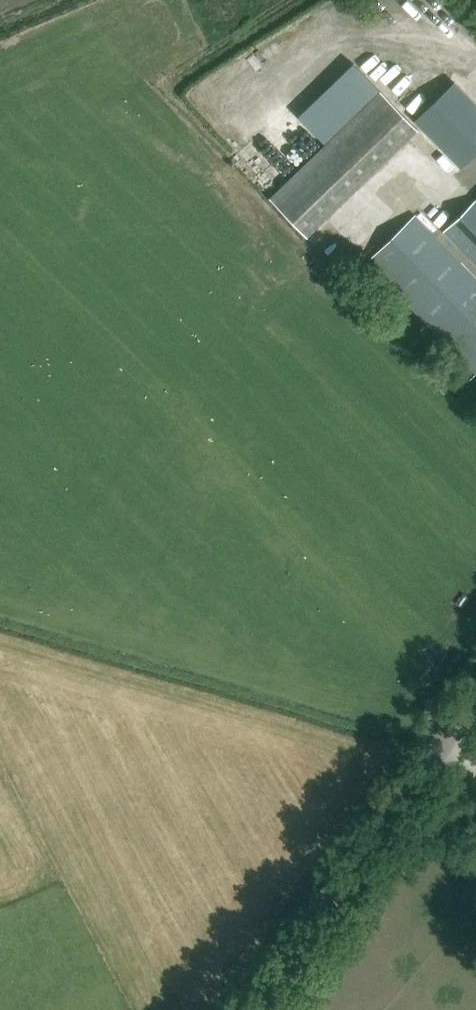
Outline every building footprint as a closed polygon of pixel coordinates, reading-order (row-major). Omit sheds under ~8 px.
[(415,119),(460,167),(475,151),(475,104),(454,81),(415,119)] [(380,91),(269,198),(306,236),(417,130),(380,91)] [(273,163),(253,178),(264,192),(294,170),(283,155),(273,163)] [(444,231),(475,263),(475,199),(444,231)] [(415,214),(367,261),(475,374),(475,277),(415,214)]
